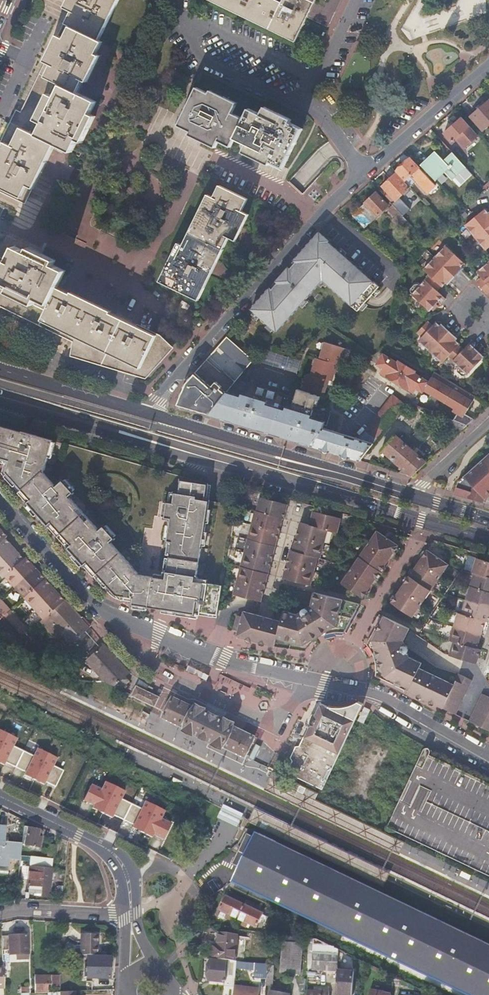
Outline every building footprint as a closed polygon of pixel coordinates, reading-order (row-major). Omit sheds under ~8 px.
[(95,104),(96,101),(78,93),(83,81),(86,82),(99,55),(95,54),(101,40),(98,39),(116,0),(66,0),(62,8),(71,11),(65,23),(69,25),(63,38),(57,35),(45,62),(51,65),(45,77),(44,77),(28,109),(11,145),(5,142),(2,147),(0,152),(0,187),(21,197),(27,184),(32,187),(54,144),(72,152),(74,149),(78,141),(82,143),(83,142),(95,116),(91,114),(95,104)] [(281,1),(278,0),(211,0),(295,41),(307,17),(329,27),(342,0),(329,0),(326,7),(315,2),(316,0),(282,0),(281,1)] [(423,29),(420,25),(423,22),(416,13),(398,26),(409,40),(423,29)] [(299,135),(274,110),(266,106),(262,114),(249,107),(244,118),(232,112),(237,101),(211,89),(209,92),(197,87),(183,116),(179,124),(191,130),(189,134),(216,147),(219,139),(232,145),(235,137),(248,143),(244,151),(271,163),(273,161),(284,166),(285,165),(299,135)] [(488,99),(470,116),(483,131),(488,126),(488,100),(488,99)] [(291,118),(274,110),(299,135),(302,128),(290,122),(291,118)] [(477,133),(462,116),(444,133),(451,140),(456,137),(464,145),(477,133)] [(436,152),(421,165),(434,179),(444,170),(452,179),(452,178),(466,166),(457,157),(453,152),(444,160),(436,152)] [(411,158),(395,171),(397,172),(404,180),(411,174),(428,191),(436,184),(411,158)] [(466,166),(452,178),(459,185),(472,173),(466,166)] [(396,199),(410,186),(404,180),(397,172),(383,186),(396,199)] [(200,297),(208,282),(229,237),(236,240),(249,214),(242,211),(249,198),(231,190),(219,184),(214,197),(208,194),(183,244),(178,242),(161,279),(200,297)] [(378,194),(376,192),(353,213),(364,226),(388,205),(378,194)] [(401,208),(405,212),(409,208),(405,204),(401,208)] [(401,214),(392,205),(388,209),(395,216),(397,218),(401,214)] [(402,215),(404,217),(411,210),(409,208),(405,212),(402,215)] [(476,238),(488,228),(488,214),(486,210),(466,226),(476,238)] [(399,226),(406,219),(404,217),(402,215),(401,214),(397,218),(395,216),(392,219),(399,226)] [(476,238),(487,251),(488,249),(488,228),(476,238)] [(339,250),(319,232),(313,238),(373,293),(379,286),(344,256),(346,254),(340,248),(339,250)] [(373,293),(313,238),(279,278),(252,309),(277,331),(320,281),(322,280),(357,310),(373,293)] [(151,330),(111,311),(112,307),(73,289),(71,291),(68,290),(59,286),(65,270),(54,265),(56,260),(29,247),(26,251),(15,246),(7,262),(0,259),(0,302),(51,327),(55,328),(56,326),(76,336),(78,337),(74,351),(75,352),(101,359),(147,372),(172,344),(161,335),(151,330)] [(447,246),(436,258),(456,277),(461,272),(459,271),(461,268),(465,264),(447,246)] [(424,270),(431,276),(442,286),(443,287),(447,283),(449,281),(451,282),(456,277),(436,258),(424,270)] [(486,292),(488,289),(488,263),(478,272),(482,278),(477,282),(486,292)] [(431,276),(421,286),(437,300),(439,302),(440,303),(446,299),(438,291),(442,286),(431,276)] [(421,286),(420,285),(415,285),(413,288),(413,291),(415,293),(413,296),(427,309),(437,300),(421,286)] [(437,300),(427,309),(430,312),(439,302),(437,300)] [(420,342),(431,352),(451,332),(446,327),(443,329),(441,326),(437,323),(434,327),(429,322),(418,334),(423,338),(420,342)] [(451,332),(431,352),(444,364),(450,357),(460,346),(461,345),(457,341),(454,339),(456,337),(451,332)] [(229,334),(220,345),(247,369),(256,358),(229,334)] [(263,430),(311,445),(323,428),(323,427),(324,426),(329,408),(318,405),(321,396),(323,397),(326,388),(323,387),(325,379),(332,381),(335,371),(332,370),(333,363),(340,364),(342,354),(340,354),(342,346),(324,342),(319,359),(315,358),(311,375),(307,374),(303,391),(298,390),(295,399),(267,391),(242,424),(263,430)] [(460,346),(450,357),(461,367),(459,369),(460,372),(465,376),(467,376),(469,375),(486,358),(477,349),(479,347),(473,342),(465,350),(460,346)] [(147,378),(172,351),(175,347),(172,344),(147,372),(101,359),(75,352),(74,356),(147,378)] [(259,365),(283,371),(292,360),(263,352),(259,365)] [(454,420),(467,426),(475,418),(466,414),(477,397),(434,371),(428,381),(415,374),(416,371),(399,361),(398,363),(384,355),(378,365),(384,368),(382,373),(413,392),(416,387),(422,391),(424,389),(435,395),(438,391),(458,402),(455,407),(460,409),(454,420)] [(292,360),(283,371),(296,375),(299,362),(292,360)] [(189,381),(177,404),(197,410),(197,407),(206,409),(205,413),(210,414),(226,395),(240,378),(223,363),(217,370),(206,361),(189,381)] [(225,419),(242,424),(267,391),(250,387),(240,399),(225,419)] [(210,414),(225,419),(240,399),(226,395),(210,414)] [(366,430),(377,439),(399,411),(404,405),(393,396),(366,430)] [(429,417),(461,431),(467,426),(454,420),(434,412),(429,417)] [(142,574),(131,561),(114,543),(118,539),(108,528),(104,532),(74,498),(77,494),(67,483),(61,489),(47,474),(59,439),(0,422),(0,457),(14,462),(10,474),(25,491),(119,595),(138,598),(138,597),(142,574)] [(337,452),(361,460),(374,442),(323,427),(323,428),(311,445),(337,452)] [(393,458),(406,444),(396,435),(383,449),(393,458)] [(411,476),(412,476),(427,463),(406,444),(393,458),(403,468),(399,472),(411,476)] [(469,498),(488,480),(488,452),(463,475),(456,481),(453,491),(469,496),(468,497),(469,498)] [(134,603),(138,604),(138,598),(119,595),(25,491),(10,474),(14,462),(0,457),(0,461),(8,464),(5,475),(72,550),(97,577),(106,587),(108,590),(111,594),(115,596),(119,598),(120,598),(122,599),(126,600),(130,602),(134,603)] [(221,610),(225,585),(197,580),(197,577),(200,574),(211,501),(207,501),(209,483),(184,479),(181,493),(177,492),(175,503),(170,502),(167,517),(173,518),(169,540),(173,541),(168,578),(155,576),(151,600),(161,601),(221,610)] [(480,501),(481,498),(483,499),(488,493),(488,480),(469,498),(480,501)] [(235,593),(246,597),(262,601),(284,518),(286,518),(290,505),(262,497),(259,511),(258,511),(235,593)] [(284,576),(312,583),(319,556),(322,557),(329,530),(339,533),(342,519),(315,512),(312,525),(301,523),(294,550),(292,549),(284,576)] [(0,574),(3,572),(41,615),(37,619),(53,637),(59,631),(64,637),(72,637),(87,623),(48,580),(45,577),(32,562),(29,559),(23,553),(21,555),(11,544),(9,541),(3,535),(5,533),(0,527),(0,573),(0,574)] [(363,596),(381,570),(398,542),(377,529),(342,582),(363,596)] [(413,616),(450,564),(428,549),(405,581),(392,601),(413,616)] [(480,558),(475,572),(477,572),(464,614),(460,613),(452,641),(455,642),(451,655),(478,664),(483,650),(479,649),(488,622),(488,561),(480,558)] [(151,600),(155,576),(142,574),(138,597),(138,598),(151,600)] [(321,636),(323,635),(328,633),(335,632),(344,632),(361,604),(361,603),(319,590),(315,602),(318,605),(312,608),(304,612),(300,614),(298,612),(286,608),(283,618),(244,609),(237,636),(274,646),(296,649),(306,650),(307,649),(310,645),(314,641),(318,638),(321,636)] [(1,612),(18,631),(24,625),(0,598),(0,613),(1,612)] [(183,611),(220,617),(221,610),(161,601),(151,600),(150,606),(183,611)] [(376,672),(375,675),(446,709),(458,684),(422,667),(424,662),(413,655),(410,656),(408,652),(411,650),(411,646),(410,645),(405,643),(404,639),(407,638),(412,626),(385,613),(366,643),(368,646),(371,651),(374,656),(375,664),(376,672)] [(83,658),(104,681),(112,685),(129,670),(120,660),(111,650),(102,640),(83,658)] [(446,709),(451,711),(458,715),(459,715),(475,679),(463,673),(458,684),(446,709)] [(155,705),(160,695),(138,684),(133,695),(155,705)] [(488,729),(488,694),(486,693),(472,721),(488,729)] [(194,705),(173,696),(163,716),(184,726),(183,728),(194,733),(199,736),(205,739),(210,741),(216,744),(224,748),(225,747),(245,756),(256,736),(236,726),(239,721),(226,714),(219,711),(211,707),(198,700),(194,705)] [(291,759),(286,770),(323,788),(340,751),(355,720),(363,703),(358,700),(352,703),(345,705),(339,705),(332,705),(324,703),(321,702),(316,713),(311,713),(310,716),(308,720),(310,724),(306,734),(305,736),(303,735),(298,744),(294,745),(289,756),(291,759)] [(364,706),(357,721),(363,723),(369,711),(370,709),(364,706)] [(363,723),(357,721),(353,728),(359,731),(363,723)] [(2,765),(5,762),(24,772),(22,777),(42,787),(45,783),(54,788),(63,771),(54,766),(58,758),(36,747),(31,756),(13,746),(17,739),(0,731),(0,764),(2,765)] [(261,747),(256,744),(249,757),(254,760),(261,747)] [(488,874),(488,784),(424,753),(389,825),(488,874)] [(101,790),(92,786),(85,800),(97,806),(95,810),(112,819),(115,816),(134,826),(132,831),(153,841),(155,837),(164,842),(173,825),(164,820),(168,812),(146,801),(141,810),(123,801),(127,793),(105,782),(101,790)] [(238,827),(244,814),(224,805),(218,818),(228,822),(238,827)] [(0,823),(0,852),(10,853),(10,856),(21,858),(21,854),(22,842),(5,839),(7,824),(0,823)] [(24,826),(22,842),(41,844),(42,835),(38,835),(39,827),(24,826)] [(462,932),(313,860),(255,832),(254,836),(246,832),(239,850),(246,853),(232,882),(294,911),(306,917),(468,994),(488,994),(488,944),(462,932)] [(10,861),(10,856),(10,853),(0,852),(0,860),(10,861)] [(52,858),(30,856),(29,866),(51,868),(52,858)] [(51,868),(29,866),(27,885),(41,886),(40,896),(49,896),(51,868)] [(255,926),(262,912),(226,894),(219,909),(227,913),(226,916),(230,918),(232,915),(243,920),(242,924),(247,926),(249,923),(255,926)] [(211,944),(209,958),(228,960),(236,961),(239,934),(217,932),(216,944),(211,944)] [(93,954),(100,955),(101,934),(84,934),(84,954),(89,954),(93,954)] [(28,935),(2,935),(3,949),(10,949),(11,951),(26,951),(26,961),(29,961),(28,935)] [(301,974),(303,944),(300,943),(301,937),(286,935),(286,941),(283,941),(280,973),(301,974)] [(317,938),(309,938),(307,969),(312,969),(312,970),(338,972),(339,949),(336,948),(335,948),(335,946),(332,946),(331,946),(317,938)] [(61,954),(60,940),(52,941),(53,954),(54,953),(54,958),(61,958),(61,954)] [(93,957),(93,954),(89,954),(88,968),(84,967),(84,976),(109,977),(110,958),(93,957)] [(226,984),(228,961),(210,959),(207,965),(206,975),(208,982),(226,984)] [(237,961),(228,960),(227,977),(235,977),(236,969),(237,961)] [(255,963),(237,961),(236,969),(255,970),(254,977),(267,978),(268,965),(255,964),(255,963)] [(273,986),(275,965),(268,965),(267,978),(266,986),(273,986)] [(339,970),(336,994),(353,994),(355,971),(339,970)] [(51,974),(36,975),(37,992),(62,991),(61,982),(51,982),(51,974)] [(234,994),(259,994),(260,987),(235,985),(234,994)]
